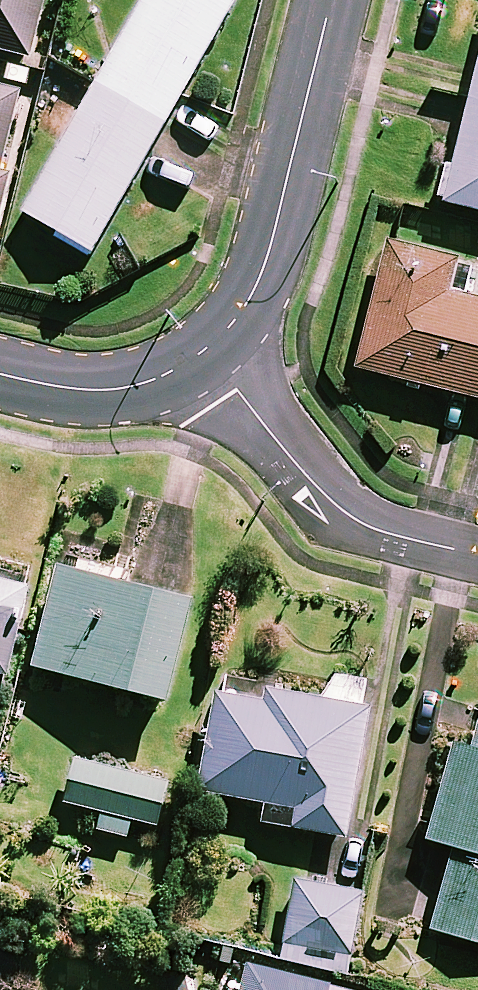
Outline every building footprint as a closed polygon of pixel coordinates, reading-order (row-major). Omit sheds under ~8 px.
[(31,62),(46,0),(0,0),(0,54),(31,62)] [(46,99),(31,126),(65,146),(24,218),(92,258),(239,0),(148,0),(80,119),(46,99)] [(20,97),(1,92),(5,76),(0,74),(0,220),(10,180),(1,178),(20,97)] [(446,207),(477,215),(477,76),(446,207)] [(389,245),(357,372),(477,402),(477,304),(450,297),(459,262),(389,245)] [(195,609),(60,572),(33,671),(167,708),(195,609)] [(7,680),(29,593),(0,586),(0,678),(7,680)] [(374,683),(335,677),(318,702),(265,694),(264,703),(217,696),(201,798),(271,809),(268,827),(350,840),(374,683)] [(474,756),(456,751),(430,843),(457,851),(433,933),(477,946),(477,741),(474,756)] [(169,788),(76,762),(64,804),(104,815),(99,832),(128,841),(133,822),(158,829),(169,788)] [(363,896),(296,883),(283,946),(350,959),(363,896)] [(250,970),(245,989),(333,989),(250,970)]
